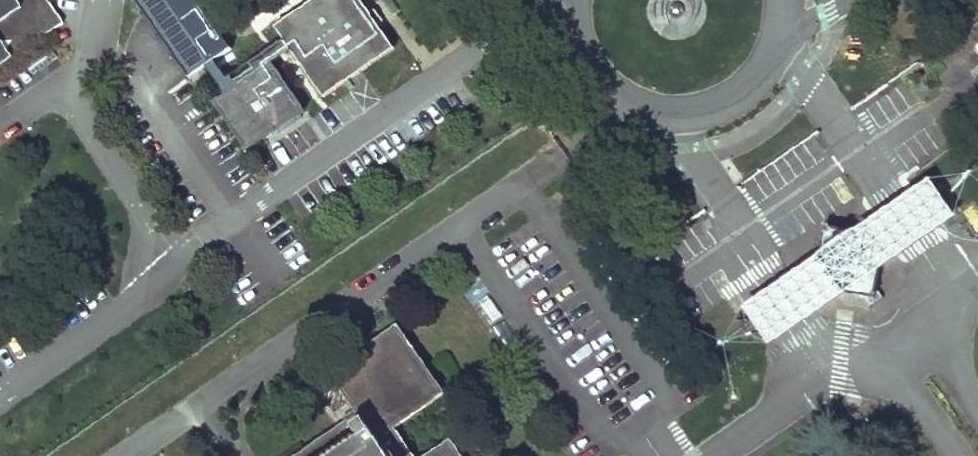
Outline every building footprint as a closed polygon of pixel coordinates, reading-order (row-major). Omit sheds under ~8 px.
[(7,37),(68,32),(47,0),(0,0),(0,62),(7,37)] [(393,47),(377,25),(382,21),(374,9),(369,13),(360,0),(313,0),(275,26),(324,96),(393,47)] [(955,218),(928,180),(895,203),(854,231),(824,227),(823,232),(818,256),(787,277),(743,308),(770,347),(813,317),(845,294),(867,298),(872,306),(883,298),(878,290),(882,269),(922,241),(955,218)] [(394,426),(443,392),(396,323),(328,369),(357,412),(293,455),(414,455),(394,426)] [(450,439),(425,455),(462,455),(450,439)]
